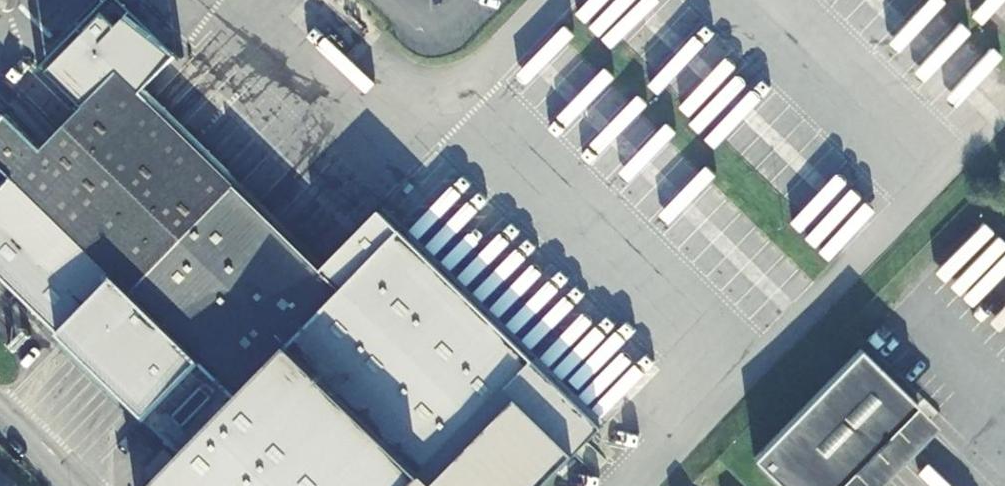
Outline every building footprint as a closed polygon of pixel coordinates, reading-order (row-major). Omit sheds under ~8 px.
[(0,190),(0,277),(180,456),(150,485),(413,485),(532,366),(379,214),(321,273),(133,87),(168,51),(120,10),(112,18),(98,4),(40,63),(84,106),(41,149),(5,113),(0,119),(0,165),(13,177),(0,190)] [(918,404),(860,348),(753,458),(782,485),(838,485),(918,404)] [(838,485),(879,485),(938,425),(918,404),(838,485)]
